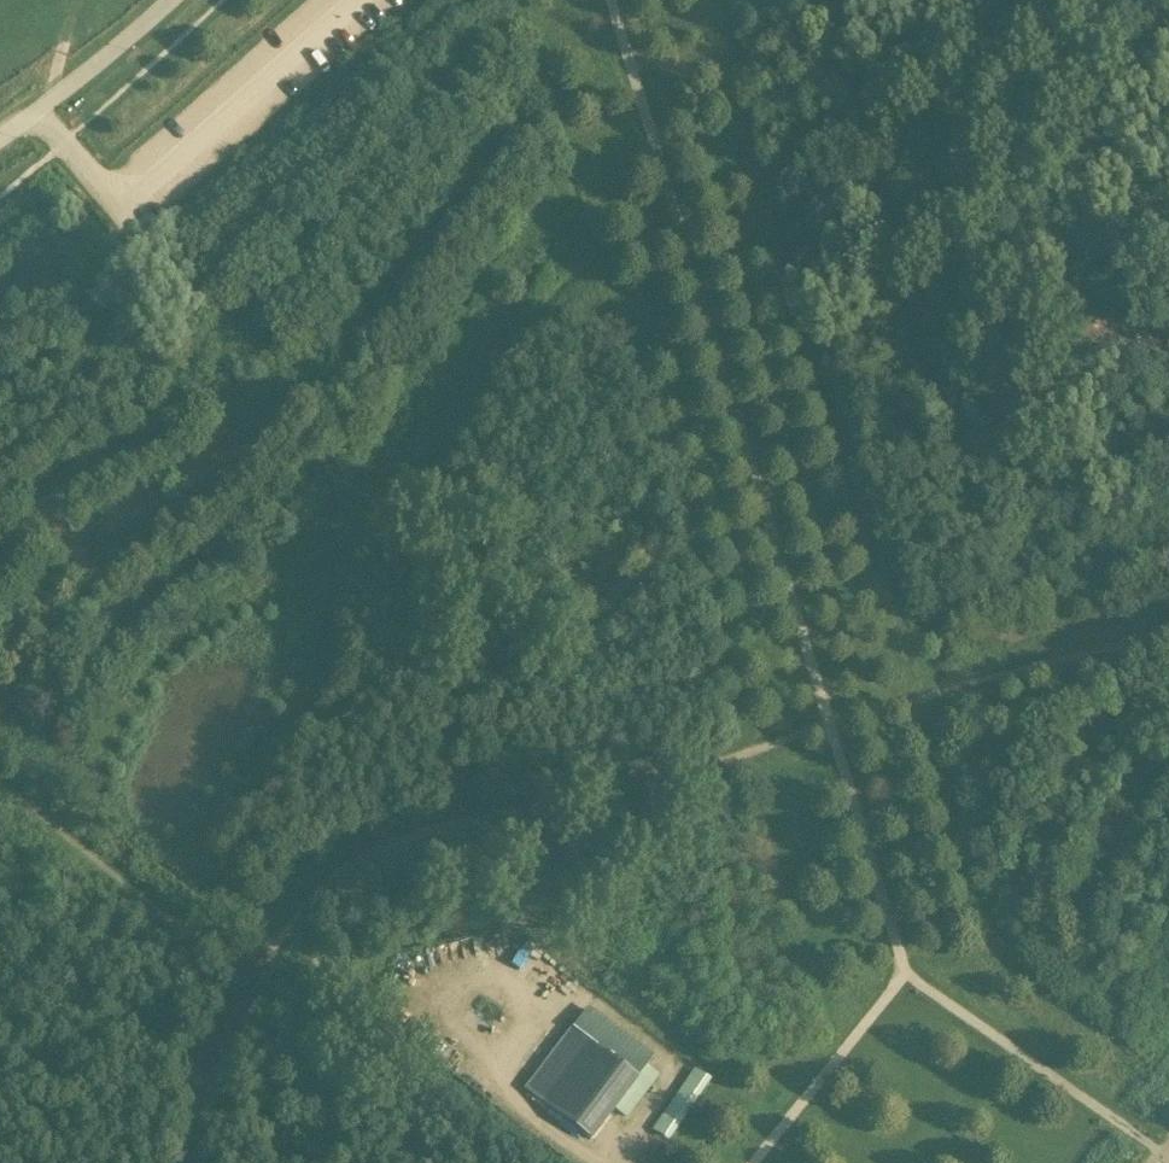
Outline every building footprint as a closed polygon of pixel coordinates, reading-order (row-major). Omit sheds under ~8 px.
[(592,1141),(639,1079),(589,1042),(542,1104),(592,1141)]
